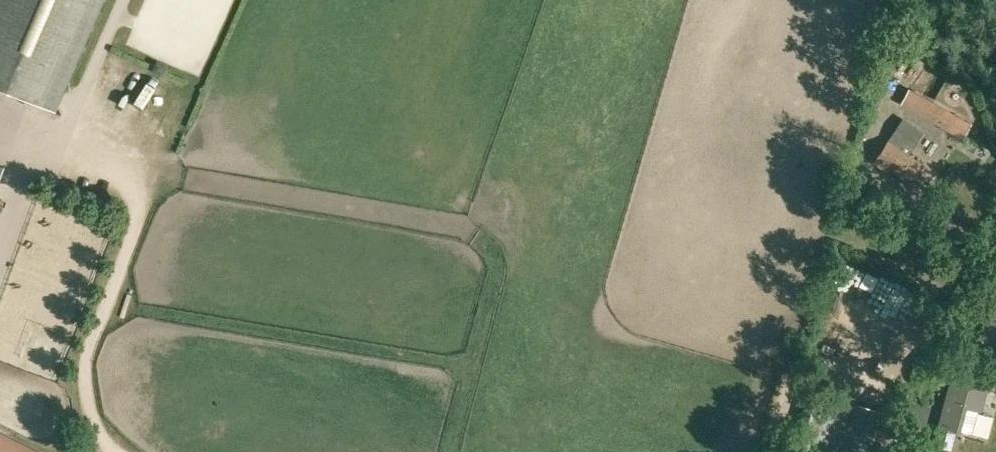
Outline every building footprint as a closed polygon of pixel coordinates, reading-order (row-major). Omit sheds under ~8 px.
[(32,99),(32,98),(54,108),(100,0),(0,0),(0,85),(32,99)] [(135,109),(144,112),(153,87),(144,84),(135,109)] [(900,103),(950,131),(958,115),(909,88),(900,103)] [(890,139),(875,162),(888,170),(889,168),(912,183),(924,165),(908,155),(922,133),(902,119),(891,136),(904,145),(902,148),(890,139)] [(981,409),(985,391),(951,382),(939,424),(940,424),(935,444),(950,448),(956,429),(959,429),(972,432),(978,412),(964,408),(965,405),(981,409)] [(853,403),(853,402),(816,391),(797,451),(877,451),(869,449),(882,412),(853,403)] [(995,435),(995,430),(995,414),(983,411),(978,432),(995,435)] [(0,434),(0,451),(36,451),(0,434)]
